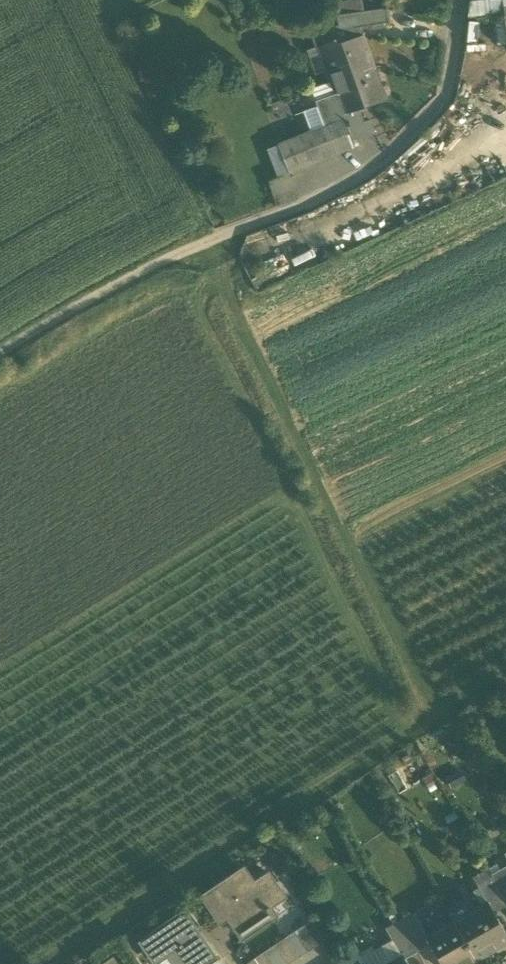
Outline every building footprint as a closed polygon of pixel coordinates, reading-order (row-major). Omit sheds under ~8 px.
[(363,11),(360,0),(350,0),(337,4),(340,15),(336,15),(335,15),(339,29),(350,25),(352,29),(359,27),(360,27),(388,22),(386,9),(383,10),(383,8),(363,11)] [(468,15),(504,12),(503,0),(484,0),(470,1),(468,15)] [(478,44),(479,22),(469,21),(467,43),(478,44)] [(505,45),(505,30),(505,23),(495,24),(497,46),(505,45)] [(331,81),(335,95),(342,114),(359,109),(386,100),(374,68),(363,35),(355,38),(352,29),(350,25),(339,29),(333,31),(332,26),(312,33),(317,47),(318,46),(327,71),(331,81)] [(315,75),(327,71),(318,46),(317,47),(306,51),(315,75)] [(316,102),(317,102),(335,95),(331,81),(311,88),(316,102)] [(346,124),(342,114),(335,95),(317,102),(318,105),(304,111),(312,132),(326,126),(329,125),(331,130),(346,124)] [(363,122),(359,109),(342,114),(346,124),(331,130),(340,153),(355,147),(353,140),(375,133),(369,120),(363,122)] [(312,132),(298,137),(278,145),(289,173),(309,165),(340,153),(331,130),(329,125),(326,126),(312,132)] [(277,177),(289,173),(278,145),(267,149),(277,177)] [(461,769),(445,778),(451,789),(467,780),(461,769)] [(492,876),(505,901),(505,870),(505,867),(491,875),(492,876)] [(229,917),(242,937),(274,916),(266,904),(282,893),(269,874),(255,884),(245,869),(203,896),(221,923),(229,917)] [(505,906),(505,901),(492,876),(477,885),(487,902),(488,902),(494,913),(505,906)] [(266,904),(274,916),(290,905),(282,893),(266,904)] [(454,921),(476,960),(505,943),(505,933),(494,913),(488,902),(487,902),(454,921)] [(175,963),(207,963),(216,958),(184,911),(154,932),(155,934),(141,943),(156,963),(169,955),(175,963)] [(415,912),(399,921),(417,952),(431,944),(427,937),(428,936),(415,912)] [(313,919),(295,931),(308,951),(324,940),(313,919)] [(405,959),(417,952),(399,921),(386,929),(393,941),(403,958),(403,957),(405,959)] [(476,960),(454,921),(428,936),(427,937),(431,944),(434,948),(442,963),(468,963),(476,960)] [(295,931),(285,938),(298,958),(308,951),(295,931)] [(275,945),(288,963),(289,963),(298,958),(285,938),(275,945)] [(362,963),(391,963),(403,958),(393,941),(375,951),(373,947),(357,956),(362,963)] [(265,951),(273,963),(288,963),(275,945),(265,951)] [(255,958),(259,963),(273,963),(265,951),(255,958)]
